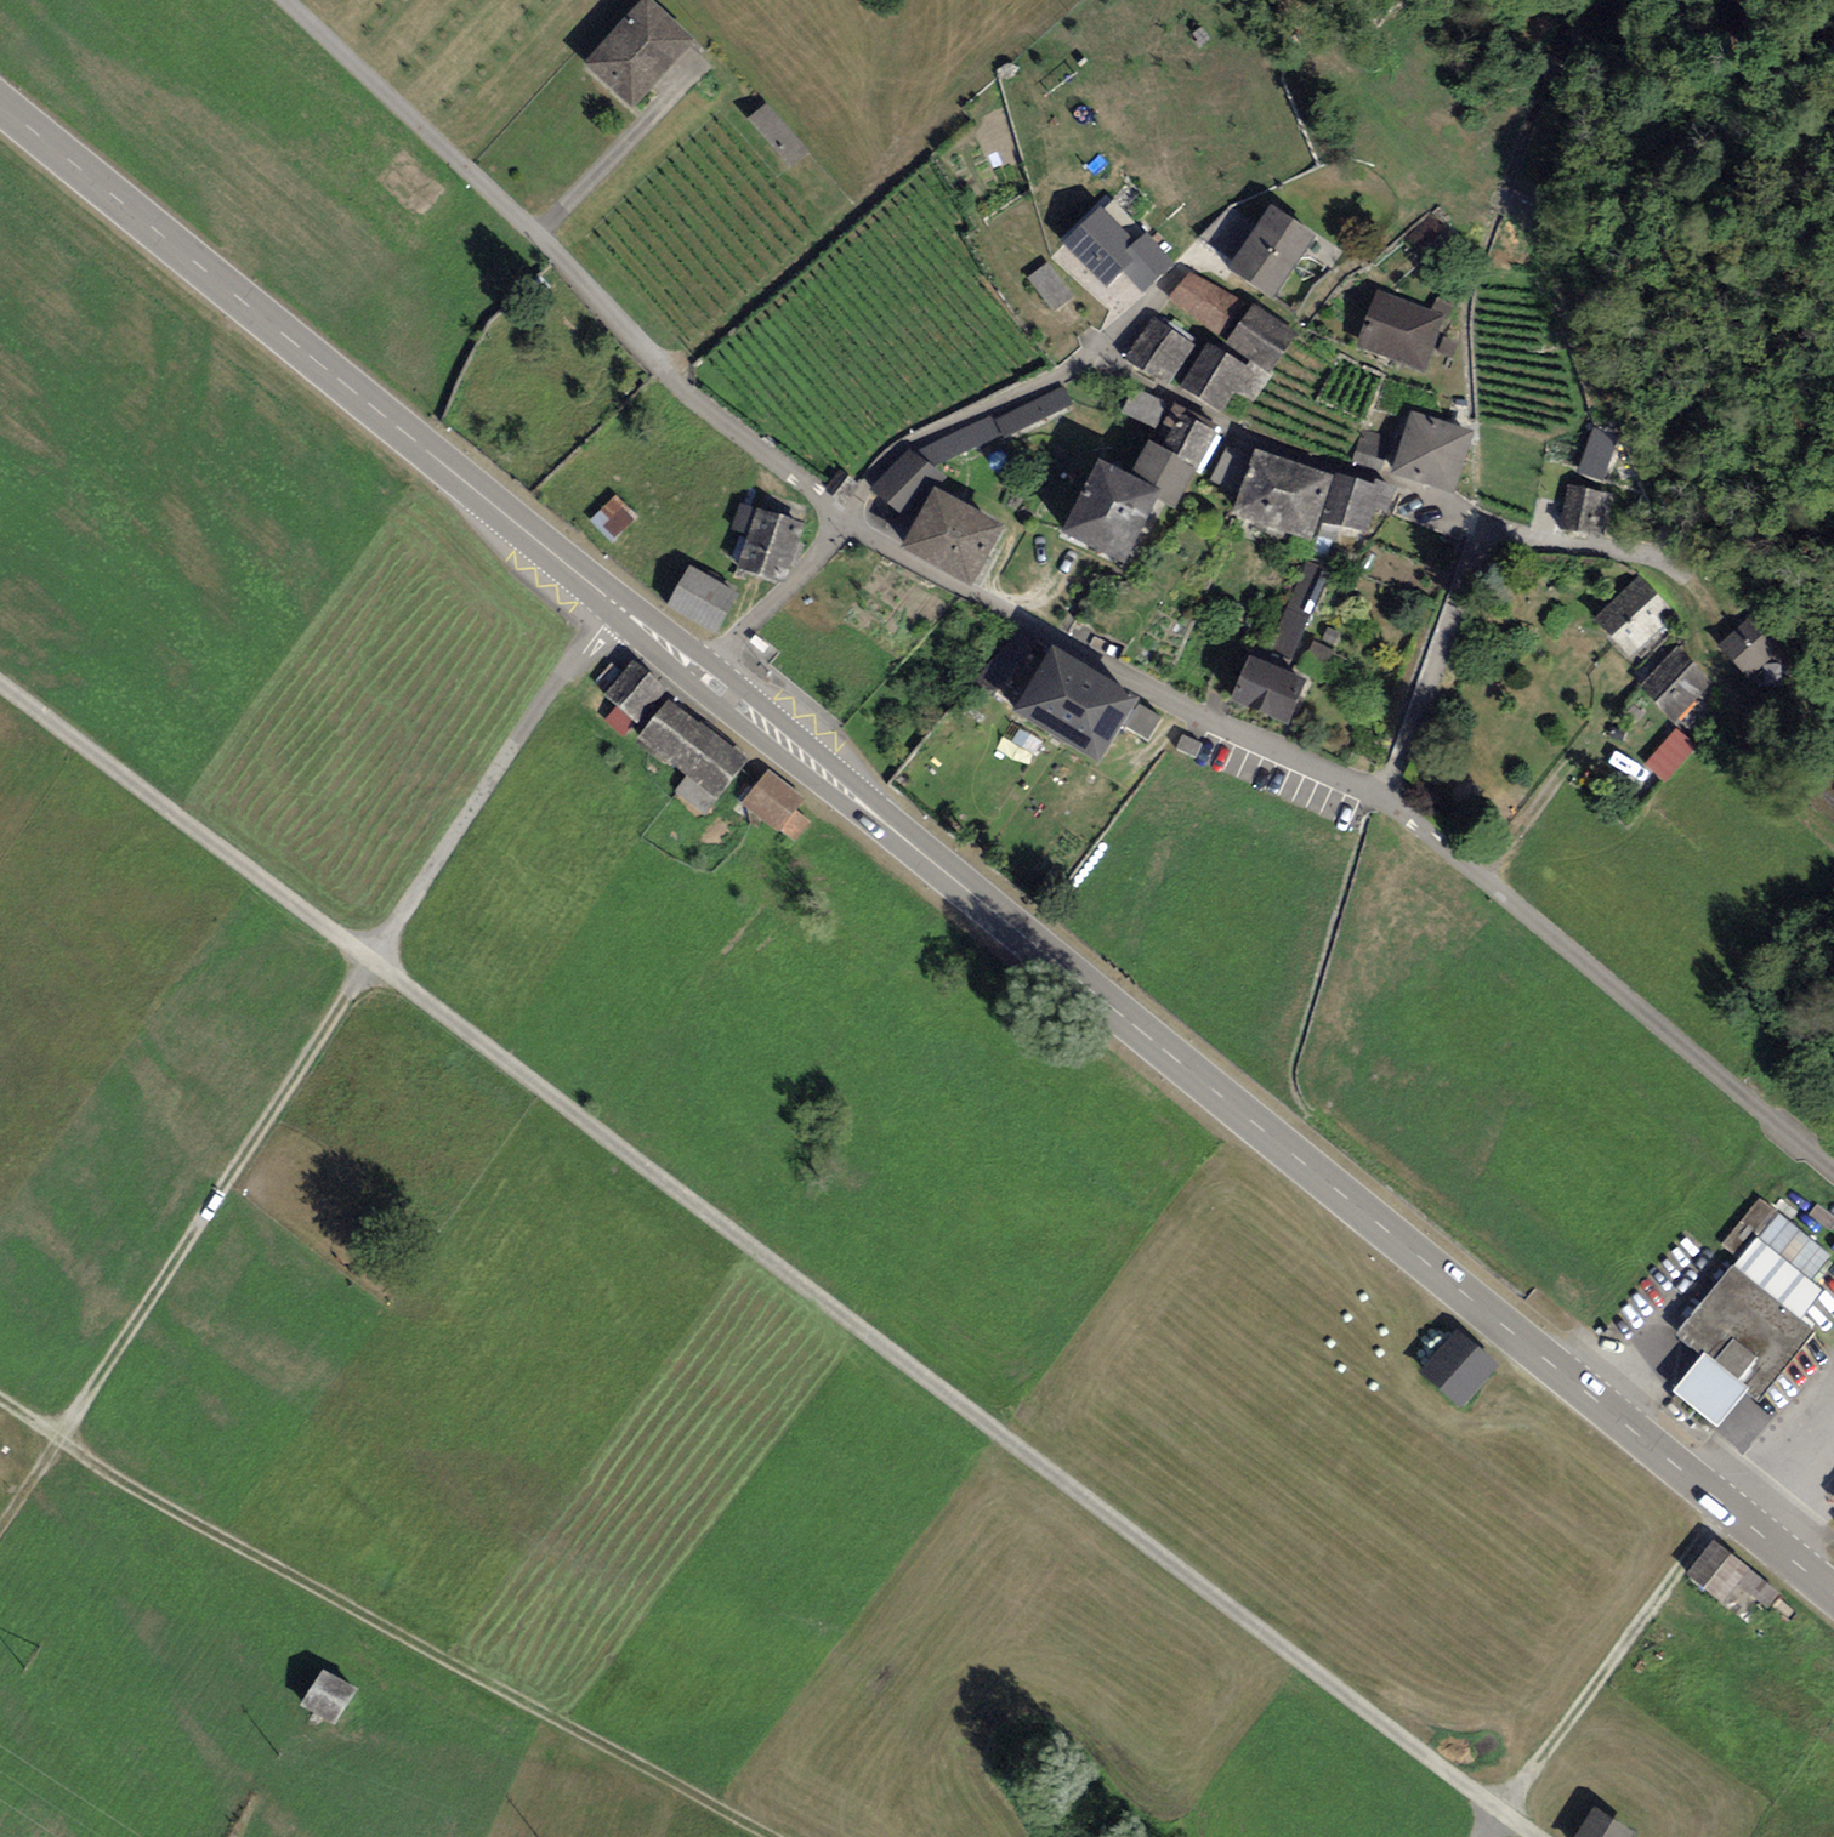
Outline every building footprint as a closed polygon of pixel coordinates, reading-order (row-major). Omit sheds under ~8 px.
[(650,0),(640,0),(584,67),(634,109),(694,37),(650,0)] [(810,152),(767,103),(748,119),(791,168),(810,152)] [(1316,234),(1269,205),(1228,270),(1274,300),(1316,234)] [(1127,251),(1137,242),(1100,206),(1062,243),(1107,287),(1125,271),(1137,261),(1127,251)] [(1144,292),(1175,263),(1147,233),(1137,242),(1127,251),(1137,261),(1125,271),(1144,292)] [(1074,297),(1047,262),(1027,277),(1053,312),(1074,297)] [(1243,300),(1189,273),(1169,297),(1220,336),(1243,300)] [(1445,313),(1378,290),(1357,349),(1424,372),(1445,313)] [(1298,333),(1253,304),(1226,345),(1250,361),(1270,375),(1298,333)] [(1160,321),(1152,316),(1126,358),(1170,384),(1196,343),(1192,341),(1160,321)] [(1160,321),(1192,341),(1195,336),(1163,316),(1160,321)] [(1247,366),(1207,343),(1181,389),(1221,412),(1233,391),(1247,366)] [(1253,403),(1270,375),(1250,361),(1247,366),(1233,391),(1253,403)] [(1063,386),(996,420),(1003,433),(1006,438),(1072,404),(1063,386)] [(1167,402),(1133,388),(1119,419),(1153,434),(1167,402)] [(1216,427),(1174,404),(1152,443),(1197,466),(1216,434),(1213,432),(1216,427)] [(1473,431),(1411,412),(1392,473),(1454,492),(1473,431)] [(935,467),(1003,433),(996,420),(993,414),(915,452),(935,467)] [(1617,436),(1593,428),(1578,472),(1602,480),(1617,436)] [(1176,509),(1197,466),(1152,443),(1147,441),(1130,474),(1098,458),(1060,532),(1124,564),(1157,499),(1176,509)] [(1249,458),(1227,446),(1208,481),(1230,493),(1249,458)] [(1334,475),(1254,448),(1231,514),(1311,541),(1334,475)] [(915,452),(910,449),(870,490),(914,525),(935,487),(938,489),(945,477),(935,467),(915,452)] [(1396,486),(1375,479),(1373,485),(1336,473),(1321,520),(1366,534),(1373,511),(1379,513),(1380,509),(1388,511),(1396,486)] [(1613,493),(1567,484),(1559,526),(1605,535),(1613,493)] [(1004,525),(938,489),(935,487),(914,525),(901,548),(971,585),(1004,525)] [(611,544),(639,517),(617,495),(590,522),(611,544)] [(749,536),(758,508),(740,502),(731,530),(749,536)] [(785,583),(804,522),(758,508),(749,536),(739,569),(785,583)] [(1330,572),(1306,561),(1266,650),(1291,660),(1330,572)] [(739,595),(689,565),(665,605),(715,635),(739,595)] [(1668,607),(1642,576),(1595,618),(1630,658),(1666,627),(1657,617),(1668,607)] [(1756,610),(1719,646),(1749,676),(1786,640),(1756,610)] [(1340,633),(1328,627),(1320,643),(1313,640),(1305,657),(1327,668),(1335,652),(1331,650),(1340,633)] [(1033,644),(1019,632),(977,682),(991,694),(1033,644)] [(1139,699),(1051,647),(1012,712),(1100,764),(1139,699)] [(1714,682),(1677,647),(1638,688),(1675,723),(1714,682)] [(1306,680),(1248,655),(1229,699),(1287,724),(1306,680)] [(666,696),(632,668),(608,696),(641,724),(666,696)] [(1162,718),(1138,704),(1124,728),(1148,741),(1162,718)] [(743,766),(670,709),(644,742),(689,777),(677,792),(706,814),(743,766)] [(1670,781),(1703,745),(1681,726),(1649,761),(1670,781)] [(1201,743),(1183,735),(1176,749),(1194,757),(1201,743)] [(801,801),(768,777),(750,803),(796,837),(805,824),(792,814),(801,801)] [(1831,782),(1813,803),(1833,821),(1833,784),(1831,782)] [(1831,1258),(1760,1199),(1722,1244),(1740,1259),(1674,1336),(1699,1357),(1704,1351),(1750,1389),(1746,1394),(1757,1403),(1816,1333),(1799,1318),(1822,1291),(1811,1281),(1831,1258)] [(1491,1368),(1455,1338),(1423,1375),(1459,1406),(1491,1368)] [(1746,1394),(1750,1389),(1704,1351),(1699,1357),(1671,1390),(1717,1428),(1746,1394)] [(1779,1593),(1712,1540),(1686,1574),(1723,1603),(1736,1586),(1766,1610),(1779,1593)] [(352,1695),(324,1678),(305,1710),(333,1727),(352,1695)] [(1596,1817),(1584,1836),(1627,1836),(1596,1817)]
